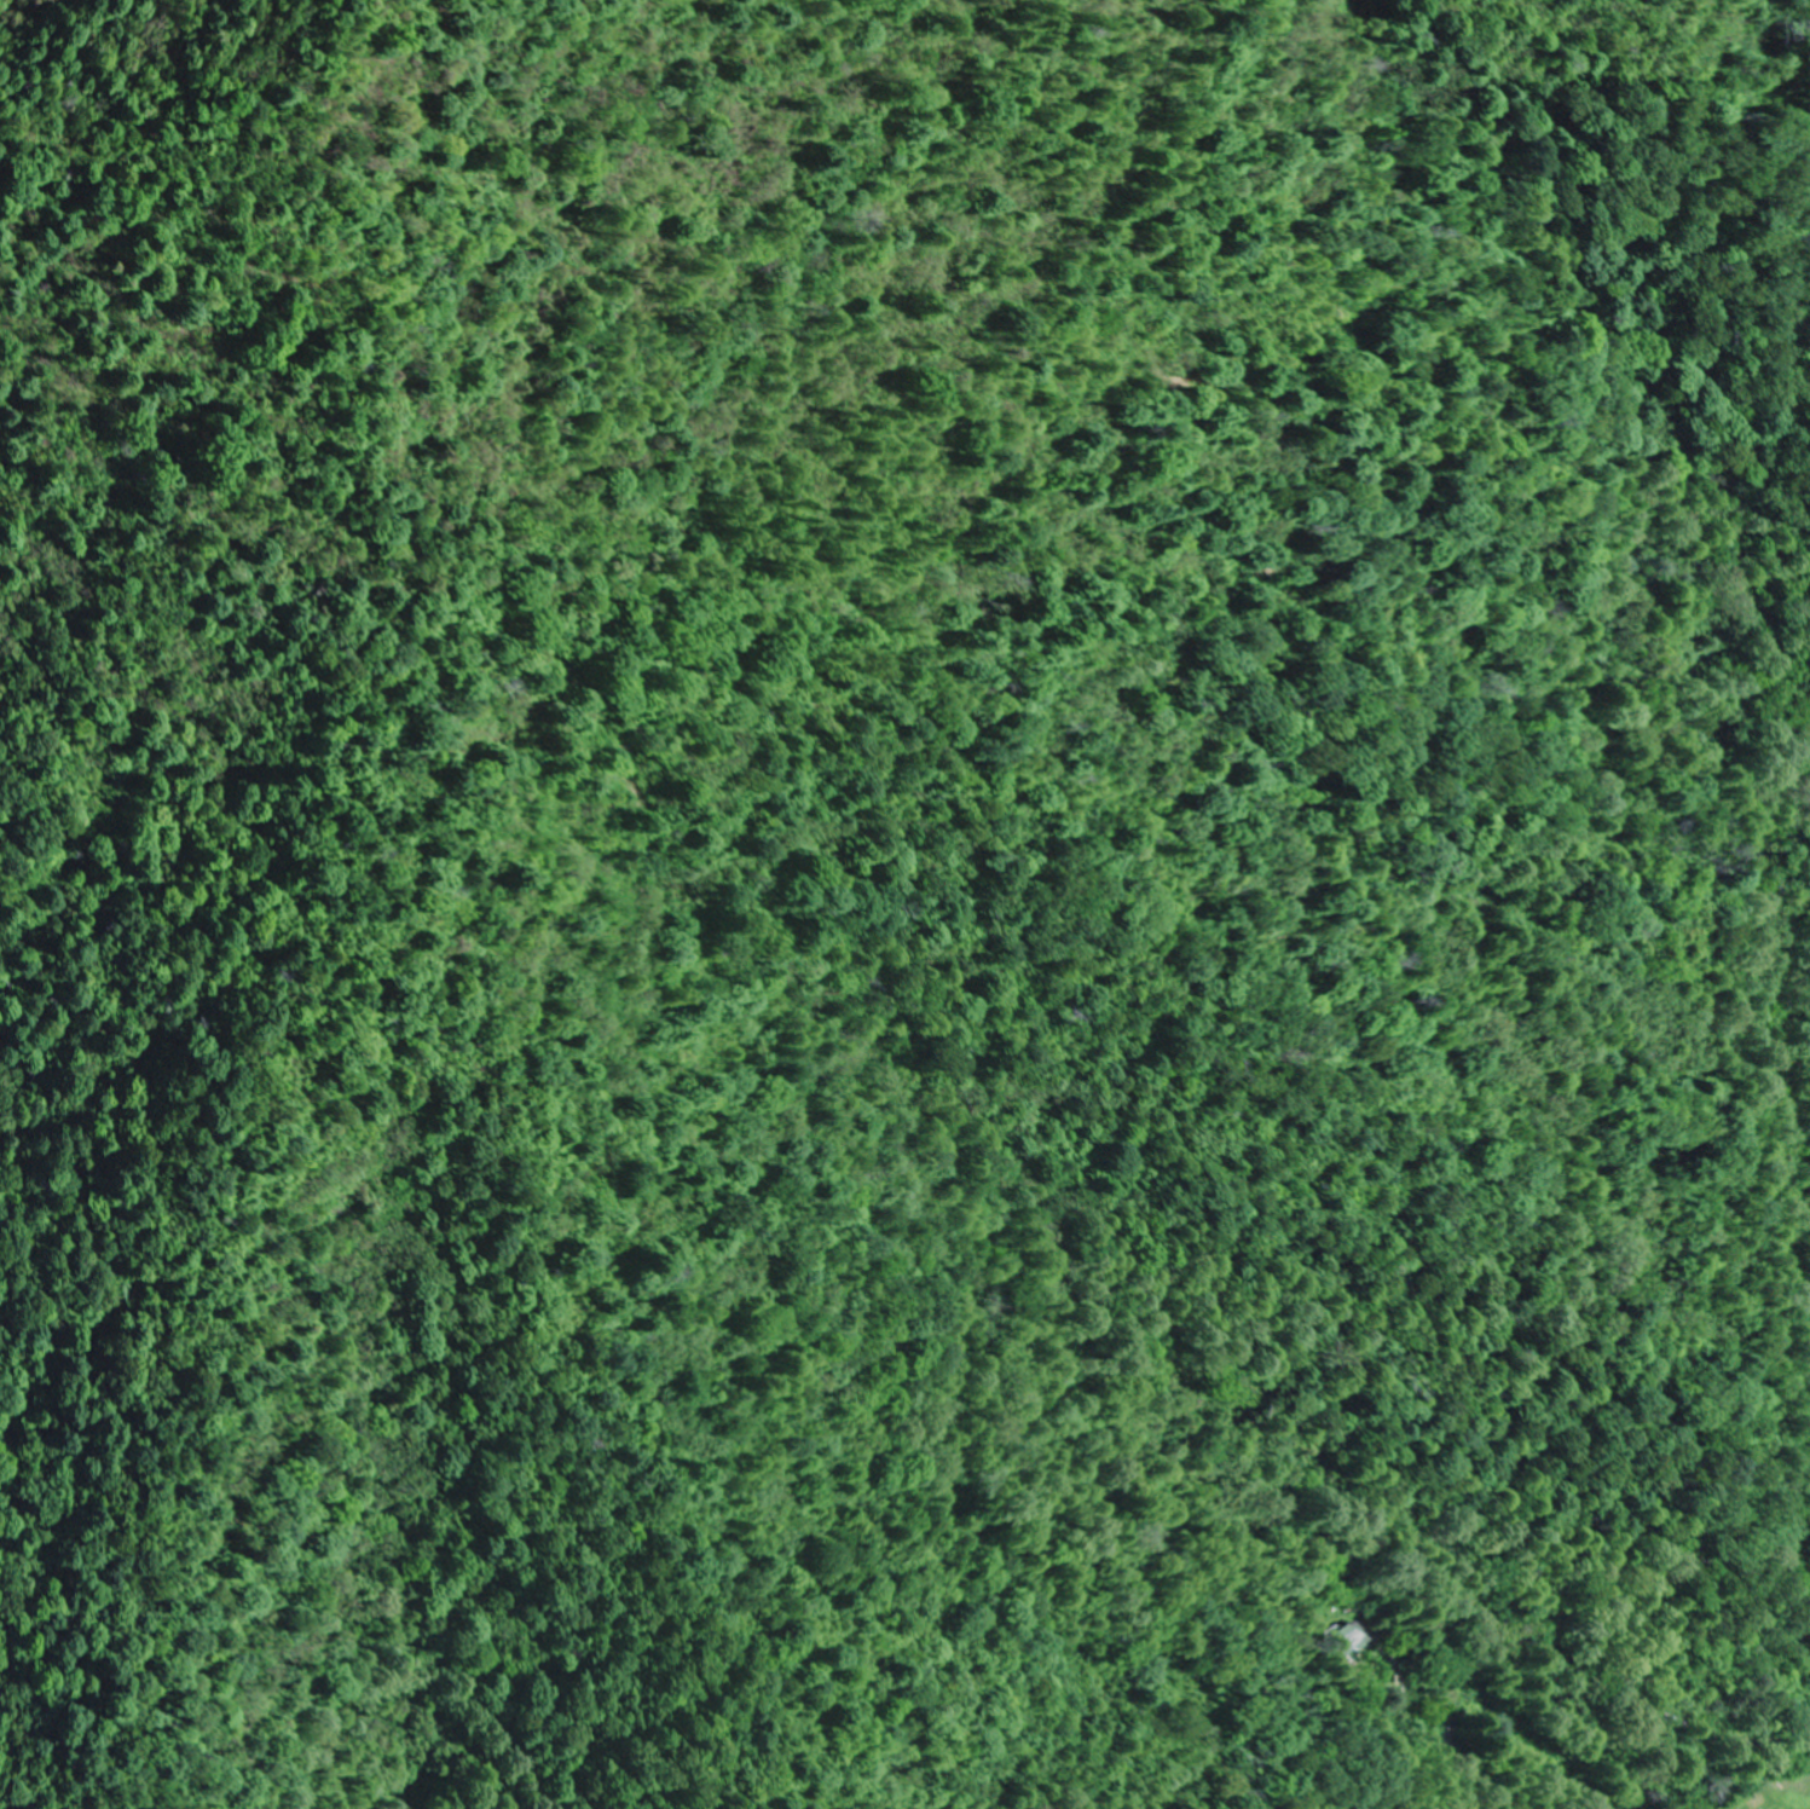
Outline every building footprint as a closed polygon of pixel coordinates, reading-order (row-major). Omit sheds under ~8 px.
[(1363,1643),(1347,1620),(1325,1636),(1341,1659),(1363,1643)]
